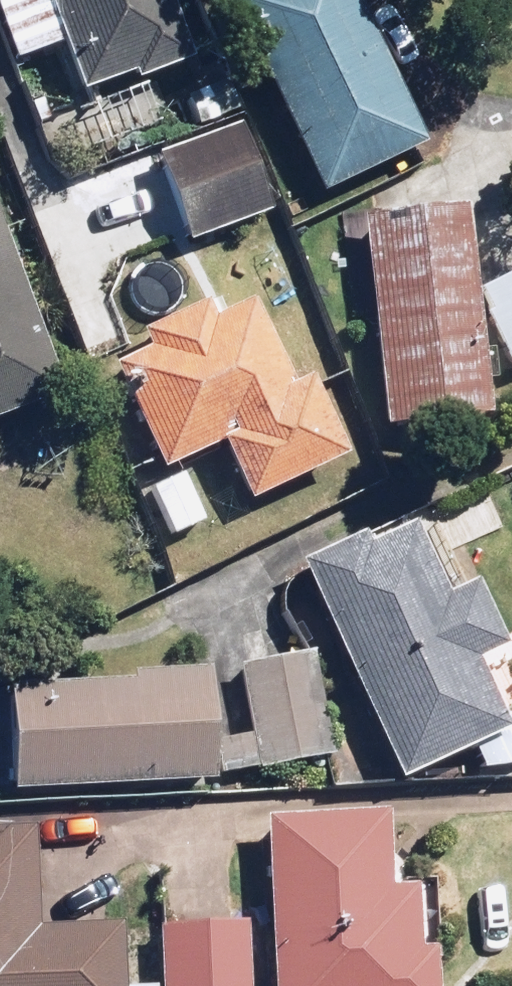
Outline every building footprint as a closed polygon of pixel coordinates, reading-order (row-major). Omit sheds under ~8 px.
[(9,67),(47,52),(66,99),(117,78),(121,89),(179,66),(153,0),(0,0),(0,45),(9,67)] [(217,5),(308,201),(411,154),(340,0),(227,0),(217,5)] [(255,219),(223,130),(142,159),(175,249),(255,219)] [(455,219),(353,229),(372,427),(474,418),(455,219)] [(54,393),(0,253),(0,414),(54,393)] [(469,294),(503,378),(511,375),(511,276),(469,294)] [(135,351),(99,368),(147,477),(209,450),(235,508),(329,466),(292,384),(278,390),(240,305),(197,324),(189,307),(128,334),(135,351)] [(175,474),(139,490),(163,544),(199,527),(175,474)] [(403,539),(397,527),(289,577),(386,786),(464,750),(476,778),(511,764),(511,709),(487,719),(465,673),(493,660),(459,589),(431,526),(403,539)] [(310,659),(206,671),(219,779),(322,767),(310,659)] [(0,691),(0,794),(202,792),(200,676),(116,677),(116,689),(0,691)] [(375,823),(254,823),(254,985),(421,985),(421,958),(404,958),(404,891),(375,891),(375,823)] [(112,985),(109,925),(25,929),(21,832),(0,833),(0,985),(117,985),(112,985)] [(150,930),(149,985),(239,985),(240,932),(150,930)]
